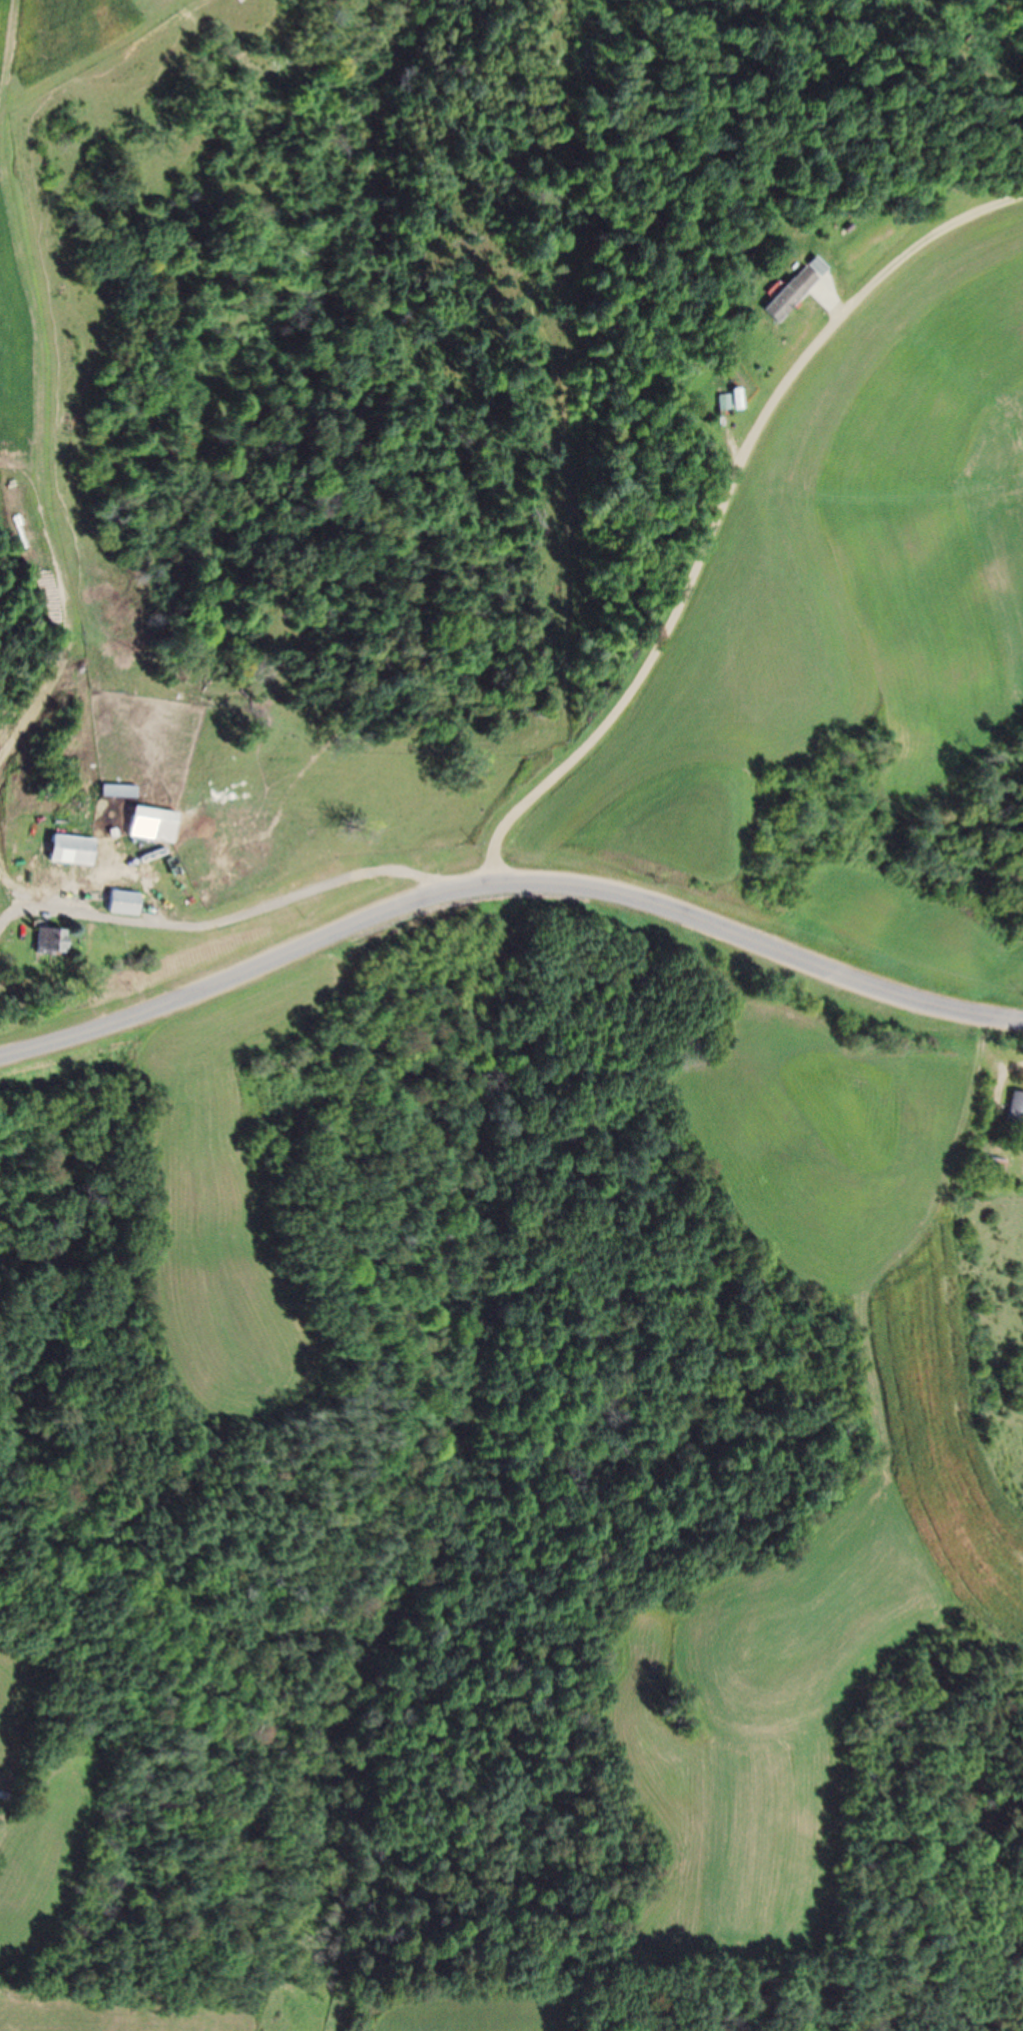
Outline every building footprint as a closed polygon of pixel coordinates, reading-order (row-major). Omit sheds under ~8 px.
[(801,264),(757,310),(771,323),(821,270),(810,259),(803,266),(801,264)] [(716,395),(716,410),(728,410),(728,395),(716,395)] [(137,785),(98,784),(98,797),(137,798),(137,785)] [(172,841),(175,813),(119,807),(117,821),(126,822),(125,837),(172,841)] [(94,838),(46,833),(42,860),(91,866),(94,838)] [(138,891),(104,890),(103,913),(137,914),(138,891)] [(61,928),(30,928),(30,955),(61,955),(61,928)] [(1010,1092),(1006,1127),(1022,1129),(1022,1093),(1010,1092)]
